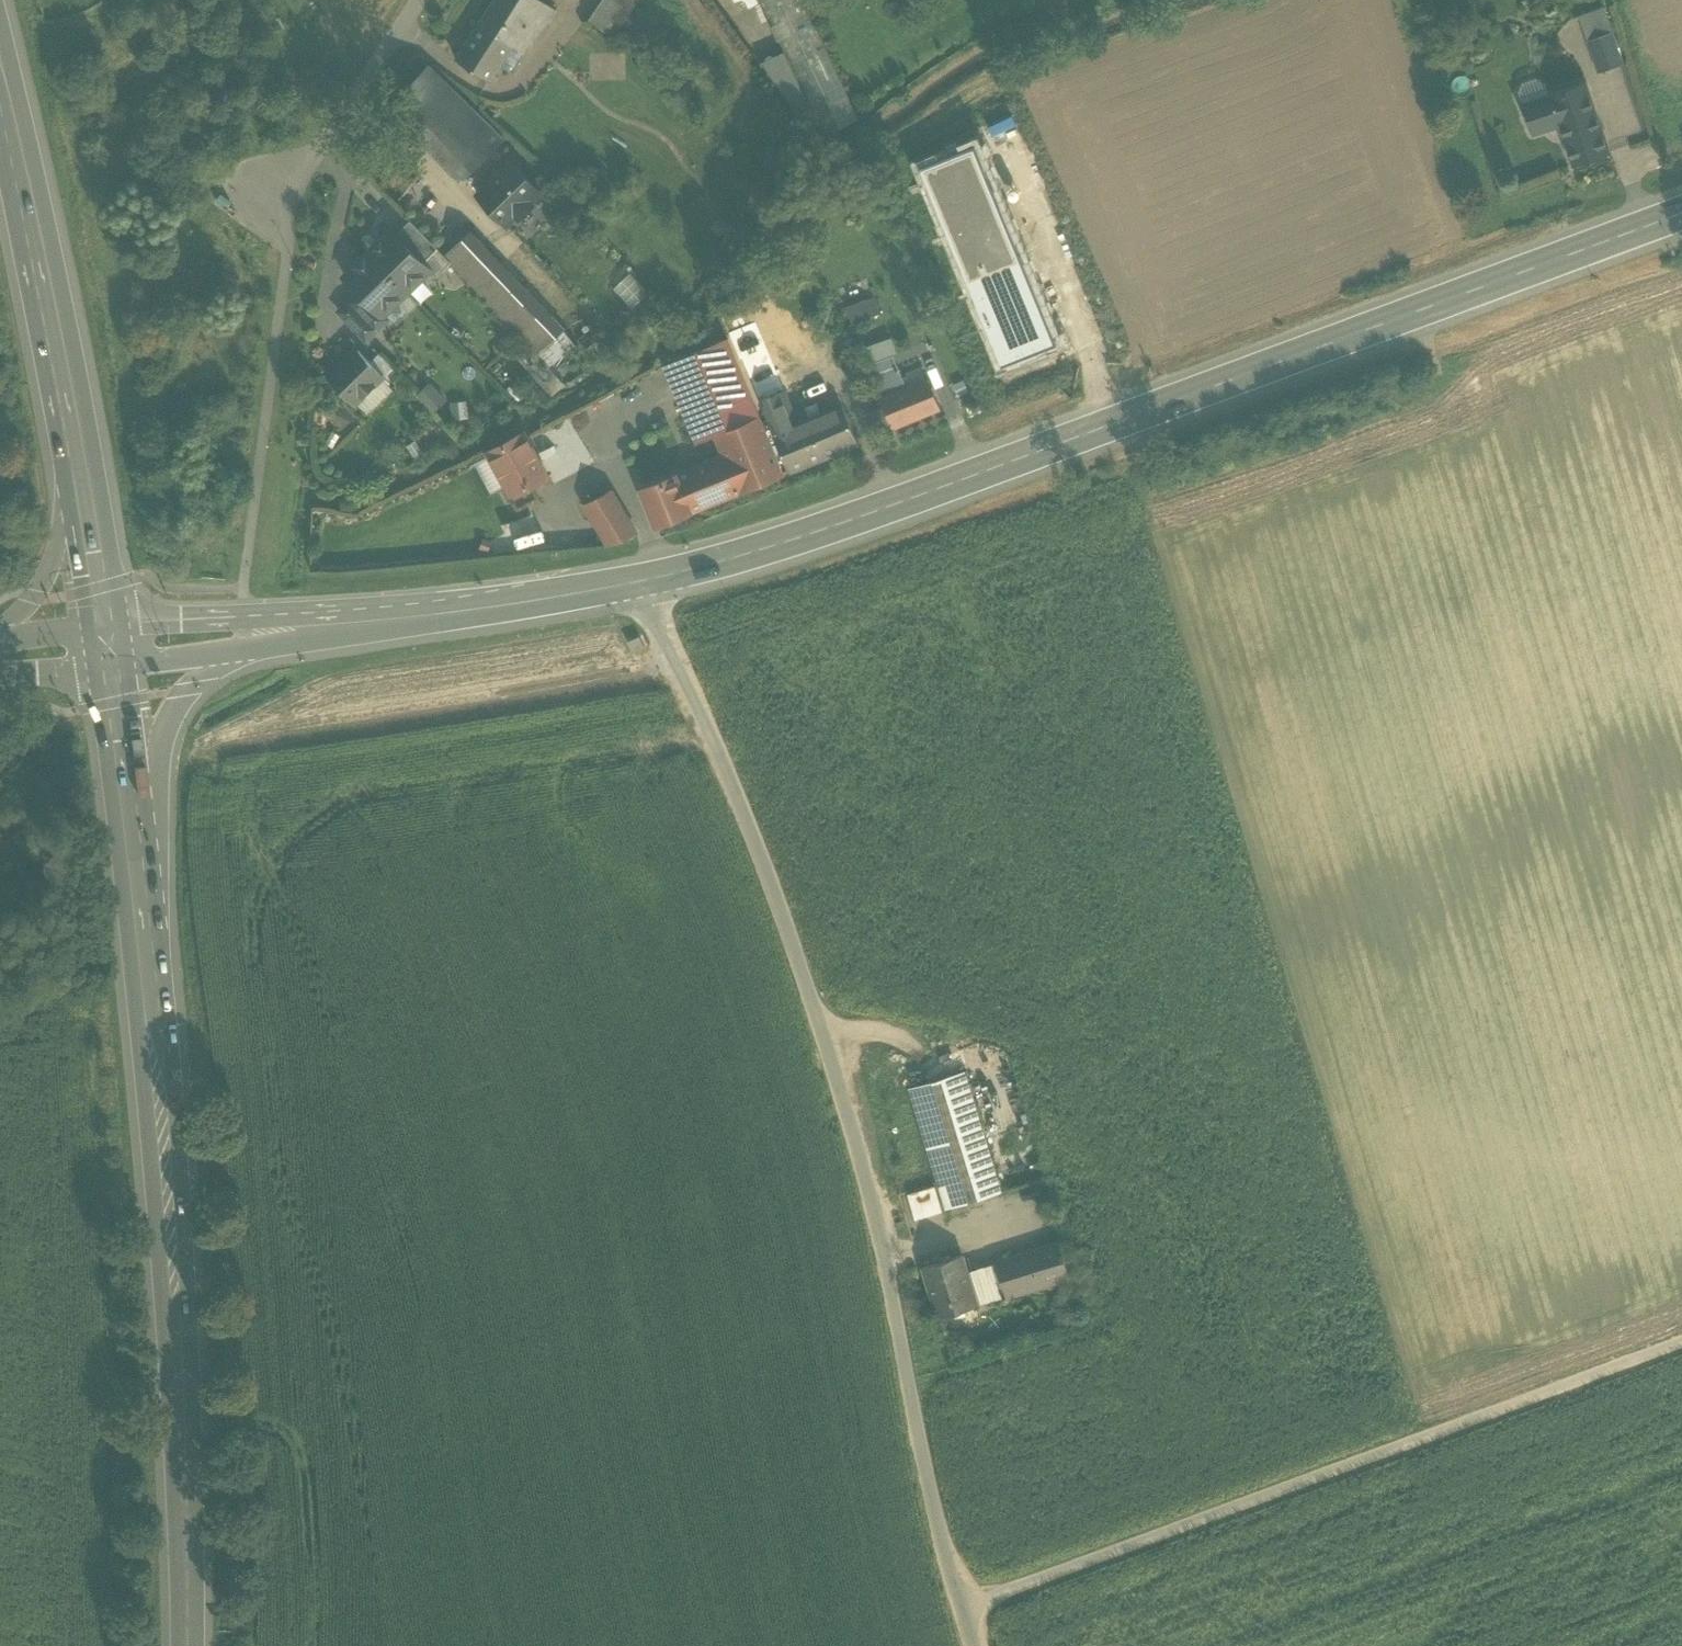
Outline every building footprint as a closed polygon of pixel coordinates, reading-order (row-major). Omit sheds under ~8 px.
[(482,22),(512,44),(523,52),(548,17),(553,21),(557,15),(552,12),(554,9),(540,0),(496,0),(482,22)] [(589,21),(614,39),(641,0),(604,0),(589,21)] [(735,2),(742,11),(760,2),(759,0),(738,0),(735,2)] [(760,2),(783,51),(808,104),(823,135),(860,119),(804,0),(759,0),(760,2)] [(1602,7),(1578,15),(1599,74),(1622,65),(1602,7)] [(512,44),(482,22),(457,59),(488,80),(512,44)] [(808,104),(783,51),(761,62),(797,112),(808,104)] [(455,91),(430,66),(391,105),(416,130),(455,91)] [(1610,153),(1585,83),(1522,105),(1533,136),(1559,127),(1573,166),(1610,153)] [(503,137),(455,91),(416,130),(463,177),(503,137)] [(915,159),(911,161),(996,375),(1071,345),(1070,340),(1068,339),(1065,330),(1060,332),(987,155),(990,154),(986,144),(984,144),(978,136),(947,147),(946,145),(935,150),(936,153),(916,161),(915,159)] [(541,191),(511,162),(477,196),(507,225),(516,216),(519,219),(533,205),(530,202),(541,191)] [(437,248),(410,220),(395,235),(423,263),(437,248)] [(395,235),(392,231),(370,253),(407,291),(429,269),(423,263),(395,235)] [(501,264),(470,232),(445,256),(476,288),(501,264)] [(407,291),(370,253),(345,278),(359,292),(382,316),(382,315),(407,291)] [(548,313),(501,264),(476,288),(522,336),(548,313)] [(627,272),(613,287),(632,304),(645,288),(627,272)] [(382,316),(359,292),(338,312),(366,340),(387,319),(382,315),(382,316)] [(847,307),(854,323),(881,312),(875,296),(847,307)] [(721,317),(739,358),(761,349),(765,347),(747,306),(721,317)] [(548,313),(522,336),(538,354),(564,329),(548,313)] [(690,336),(660,353),(665,365),(728,339),(718,315),(690,336)] [(564,329),(538,354),(563,381),(589,356),(564,329)] [(725,454),(768,436),(728,339),(665,365),(697,443),(717,434),(725,454)] [(356,349),(328,377),(355,404),(383,377),(356,349)] [(758,403),(762,401),(779,393),(761,349),(739,358),(758,403)] [(893,355),(868,365),(882,397),(903,388),(899,380),(903,379),(893,355)] [(882,397),(894,427),(939,409),(926,378),(903,388),(882,397)] [(843,406),(793,426),(784,403),(788,402),(784,391),(779,393),(762,401),(789,468),(788,469),(789,471),(858,443),(843,406)] [(524,432),(488,452),(507,487),(518,507),(537,496),(532,486),(548,478),(524,432)] [(725,454),(641,488),(657,525),(783,474),(768,436),(725,454)] [(507,487),(488,452),(472,460),(491,496),(507,487)] [(636,533),(611,491),(585,505),(607,543),(636,533)] [(967,1073),(909,1090),(948,1220),(1006,1203),(967,1073)] [(943,1212),(936,1187),(909,1195),(917,1220),(943,1212)] [(1059,1244),(996,1263),(997,1264),(1006,1297),(1069,1278),(1059,1244)] [(962,1256),(924,1267),(939,1317),(977,1306),(967,1273),(962,1256)] [(977,1306),(1006,1297),(997,1264),(967,1273),(977,1306)]
